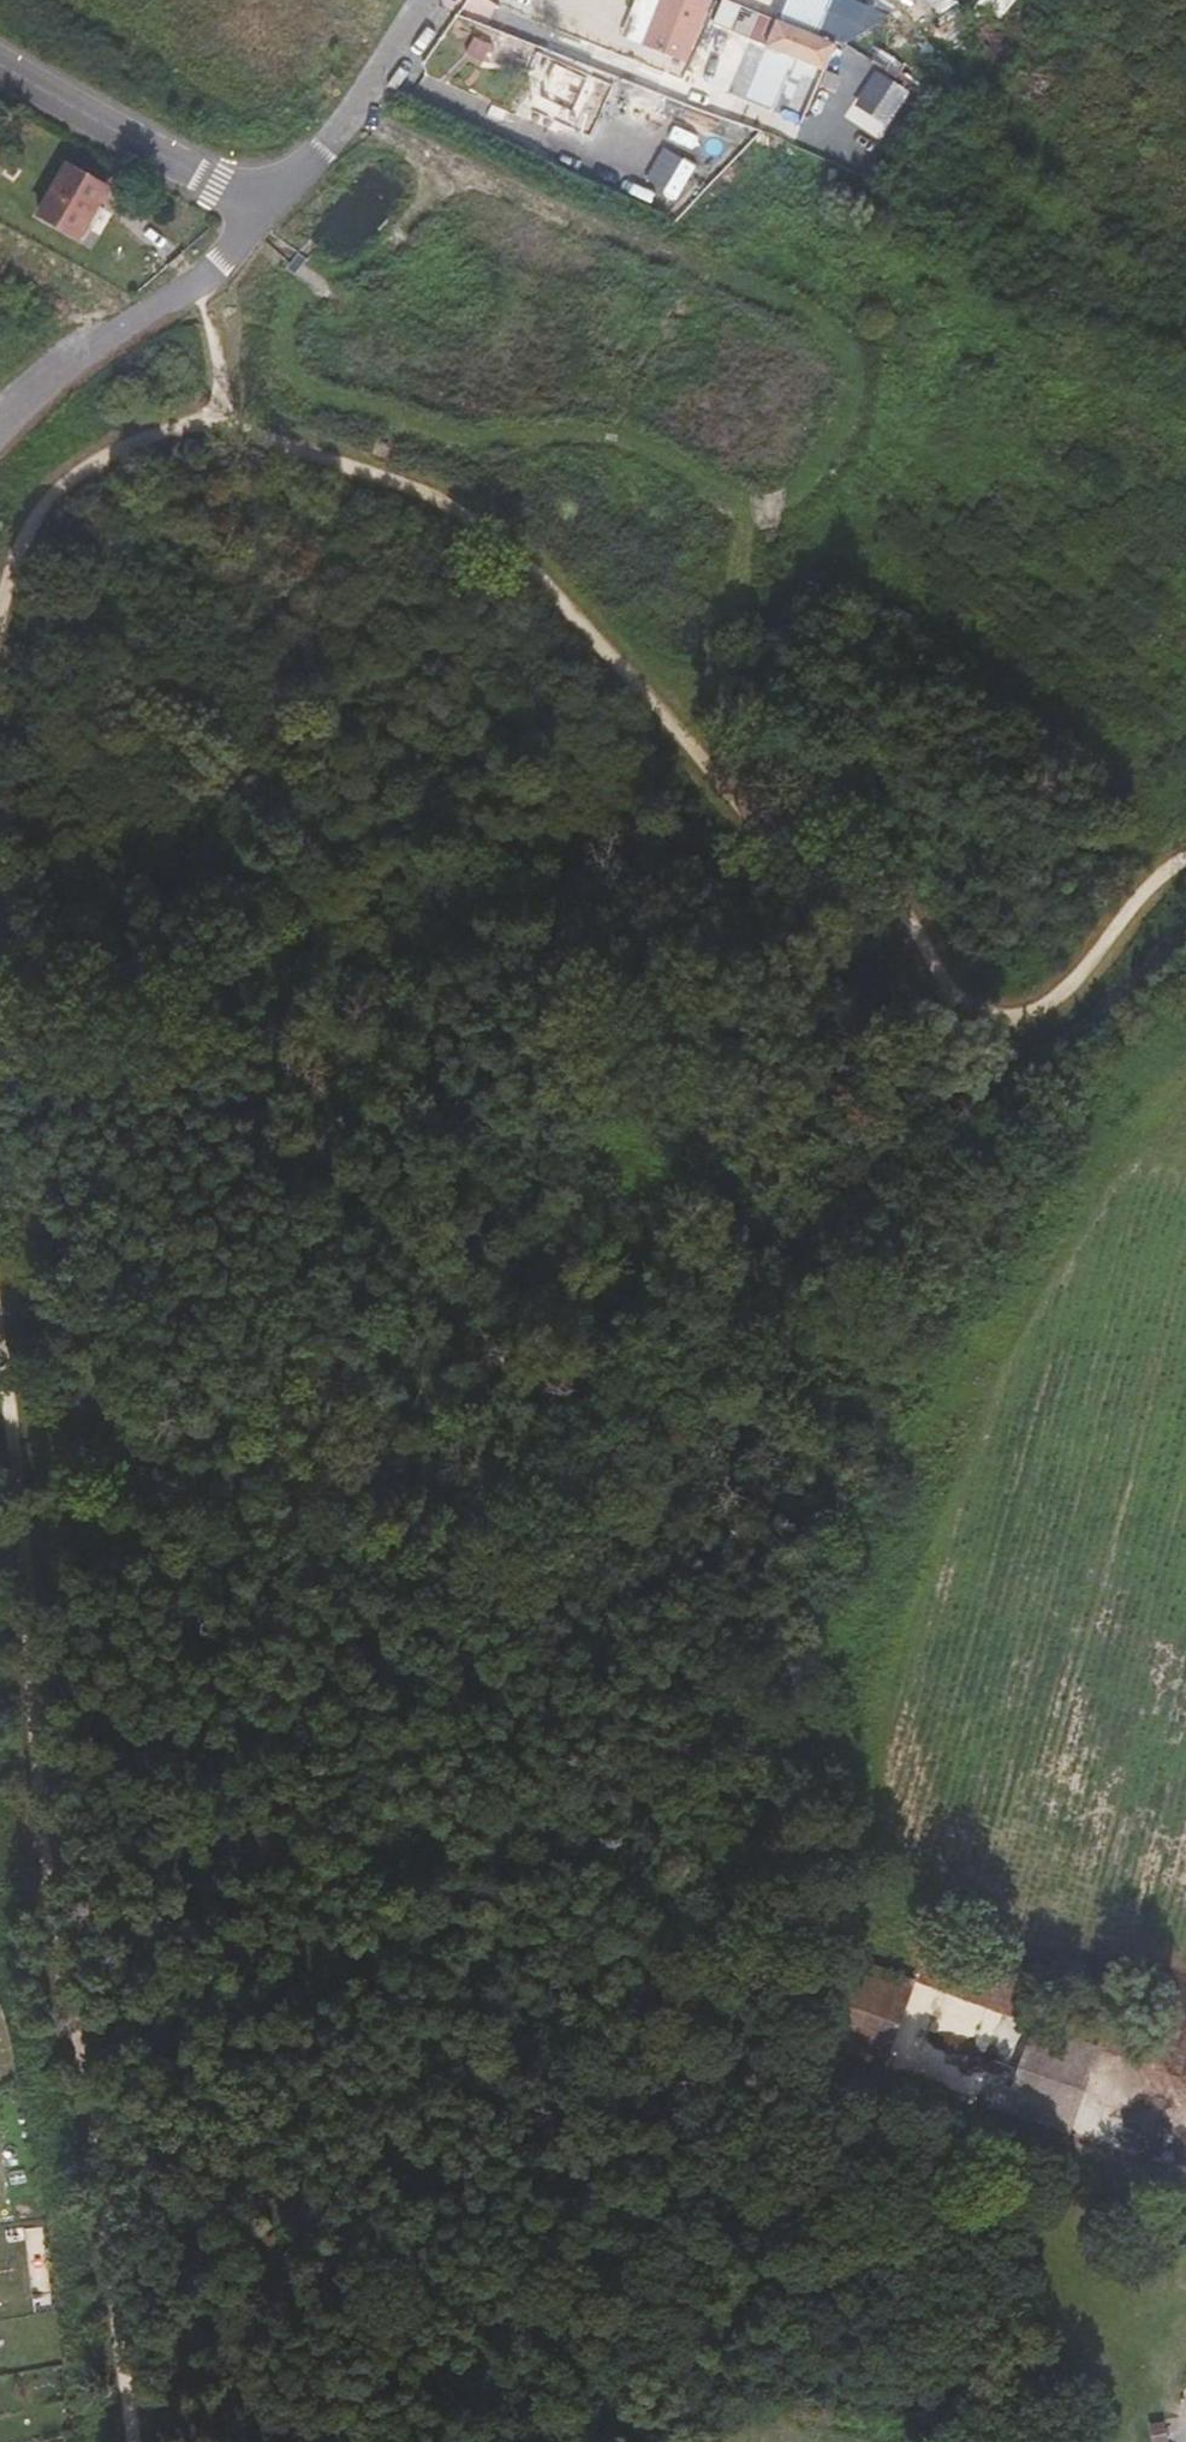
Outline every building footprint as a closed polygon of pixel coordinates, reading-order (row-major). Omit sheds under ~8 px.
[(864,7),(845,0),(781,0),(776,15),(851,42),(864,7)] [(869,1),(944,9),(945,0),(870,0),(869,1)] [(829,66),(836,34),(770,20),(763,51),(829,66)] [(462,36),(456,47),(476,56),(482,44),(462,36)] [(571,112),(591,75),(552,55),(533,93),(571,112)] [(81,153),(73,168),(102,184),(110,170),(81,153)] [(80,236),(107,188),(66,164),(39,213),(80,236)] [(850,1957),(821,2041),(953,2090),(1058,2127),(1185,2174),(1185,2078),(1165,2070),(1063,2034),(1069,2015),(1042,2006),(1039,2016),(1035,2014),(1035,2018),(1037,2018),(1035,2024),(850,1957)]
